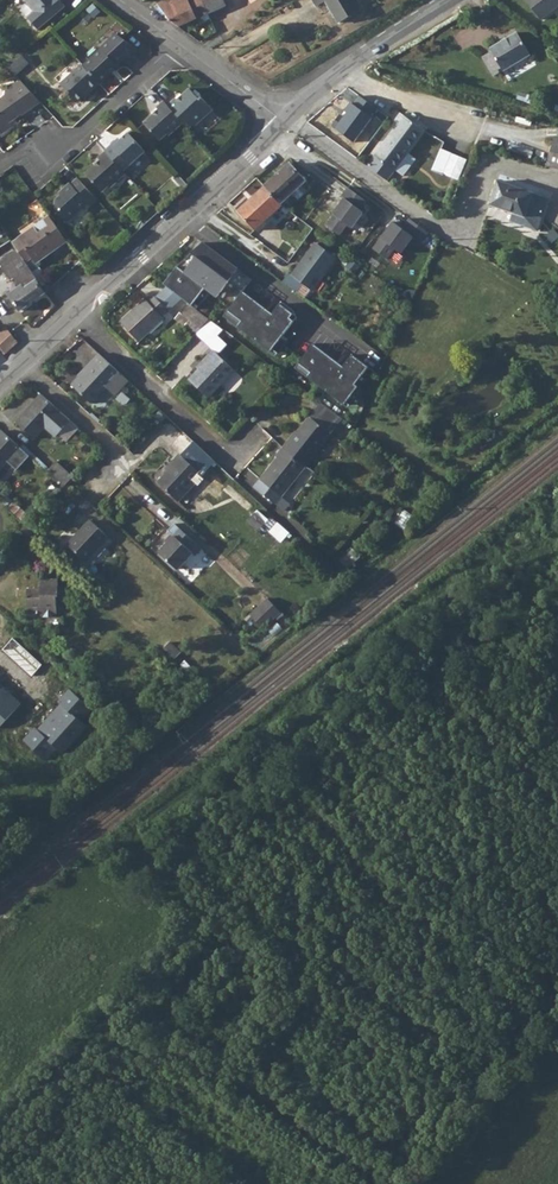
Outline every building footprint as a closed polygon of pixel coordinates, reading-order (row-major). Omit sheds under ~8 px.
[(35,11),(28,17),(38,29),(64,6),(59,0),(24,0),(35,11)] [(203,0),(164,0),(155,4),(158,8),(159,7),(163,14),(165,13),(170,19),(178,26),(188,22),(191,28),(211,19),(208,13),(209,13),(203,0)] [(209,13),(227,5),(224,0),(203,0),(209,13)] [(317,6),(326,1),(339,23),(359,11),(353,0),(313,0),(317,6)] [(536,17),(557,1),(557,0),(522,0),(536,17)] [(489,50),(479,56),(491,74),(500,69),(502,69),(529,53),(515,30),(488,47),(489,50)] [(102,50),(84,66),(100,83),(118,66),(117,65),(125,57),(127,58),(137,49),(117,34),(110,40),(101,48),(102,50)] [(24,55),(10,67),(16,74),(30,61),(24,55)] [(84,66),(83,65),(62,84),(78,101),(92,89),(92,90),(100,83),(84,66)] [(2,134),(12,126),(10,123),(39,103),(19,81),(5,91),(4,96),(0,99),(0,131),(2,134)] [(176,98),(168,105),(187,125),(190,129),(195,125),(197,127),(215,110),(203,97),(201,99),(191,89),(183,96),(178,100),(176,98)] [(377,108),(360,97),(354,106),(350,105),(333,128),(354,142),(377,108)] [(159,109),(154,114),(145,122),(163,142),(170,135),(172,137),(187,125),(168,105),(164,100),(157,107),(159,109)] [(395,123),(372,155),(373,156),(365,165),(384,180),(393,169),(401,175),(413,159),(405,152),(422,130),(398,112),(391,121),(395,123)] [(117,140),(106,151),(107,152),(124,170),(146,151),(130,133),(119,142),(117,140)] [(543,166),(557,170),(557,138),(552,137),(543,166)] [(101,161),(96,165),(87,173),(104,190),(111,184),(113,185),(127,173),(124,170),(107,152),(99,159),(101,161)] [(449,155),(441,174),(455,179),(463,160),(449,155)] [(288,163),(263,186),(279,204),(305,180),(288,163)] [(79,177),(77,179),(94,202),(98,198),(79,177)] [(94,202),(77,179),(70,185),(70,183),(59,193),(61,196),(56,200),(57,206),(63,212),(60,214),(67,221),(88,203),(90,206),(94,202)] [(496,180),(487,204),(510,212),(508,221),(535,231),(546,198),(536,194),(496,180)] [(279,204),(263,186),(237,211),(254,229),(281,206),(279,204)] [(193,190),(189,187),(182,193),(184,195),(186,196),(193,190)] [(365,202),(346,188),(339,197),(342,199),(330,215),(332,215),(324,225),(338,236),(345,226),(349,229),(361,213),(358,210),(365,202)] [(45,210),(7,236),(11,243),(49,215),(45,210)] [(49,215),(11,243),(16,249),(25,262),(32,258),(36,264),(54,252),(52,249),(66,239),(49,215)] [(405,226),(415,234),(419,229),(409,221),(405,226)] [(411,237),(391,222),(371,249),(385,259),(393,249),(399,253),(411,237)] [(66,239),(52,249),(54,252),(68,242),(66,239)] [(174,266),(160,284),(165,288),(174,295),(179,299),(188,305),(191,308),(205,289),(217,298),(228,282),(238,269),(203,243),(179,270),(174,266)] [(203,243),(174,266),(179,270),(203,243)] [(335,259),(315,244),(291,275),(311,290),(321,275),(323,276),(335,259)] [(3,258),(0,260),(0,265),(10,280),(13,278),(19,286),(8,294),(7,294),(19,311),(45,293),(37,282),(38,281),(25,262),(16,249),(3,258)] [(252,280),(238,269),(228,282),(242,292),(243,291),(252,280)] [(399,285),(395,291),(402,295),(405,290),(399,285)] [(167,310),(179,299),(174,295),(165,288),(155,297),(167,310)] [(266,309),(243,291),(242,292),(227,311),(241,322),(237,328),(271,353),(294,321),(290,318),(294,314),(280,304),(272,314),(267,321),(261,316),(266,309)] [(144,298),(119,320),(138,342),(163,319),(161,316),(167,310),(155,297),(153,294),(146,300),(144,298)] [(188,305),(182,314),(200,327),(207,319),(191,308),(188,305)] [(272,314),(266,309),(261,316),(267,321),(272,314)] [(221,330),(207,319),(200,327),(193,334),(211,351),(216,356),(225,346),(215,336),(221,330)] [(5,354),(17,342),(4,327),(0,330),(0,348),(5,354)] [(337,362),(313,344),(299,363),(311,373),(308,377),(344,405),(358,387),(355,385),(369,367),(352,355),(343,367),(341,370),(342,371),(340,373),(333,368),(337,362)] [(206,361),(197,371),(188,380),(207,399),(232,372),(216,356),(211,351),(203,359),(206,361)] [(76,380),(73,378),(67,386),(86,404),(104,387),(117,373),(96,353),(87,363),(90,365),(76,380)] [(203,359),(194,368),(197,371),(206,361),(203,359)] [(343,367),(337,362),(333,368),(340,373),(342,371),(341,370),(343,367)] [(311,373),(299,363),(295,368),(308,377),(311,373)] [(117,373),(104,387),(112,395),(125,382),(117,373)] [(37,395),(29,405),(36,411),(45,402),(37,395)] [(36,411),(29,405),(12,423),(31,440),(41,429),(56,413),(45,402),(36,411)] [(66,422),(56,413),(41,429),(51,439),(54,436),(66,422)] [(294,433),(280,450),(273,458),(275,460),(252,488),(272,506),(303,468),(328,436),(307,419),(296,434),(294,433)] [(75,431),(66,422),(54,436),(63,444),(75,431)] [(4,462),(17,449),(0,433),(0,466),(4,462)] [(26,458),(17,449),(4,462),(13,471),(26,458)] [(166,474),(156,484),(176,503),(199,478),(177,457),(163,471),(166,474)] [(53,463),(44,472),(61,489),(69,480),(53,463)] [(286,511),(293,505),(287,497),(279,503),(286,511)] [(21,507),(13,516),(24,526),(33,518),(21,507)] [(407,512),(398,523),(405,528),(414,517),(407,512)] [(256,516),(251,521),(261,530),(266,524),(256,516)] [(88,523),(66,547),(83,564),(106,541),(88,523)] [(171,540),(164,547),(157,555),(174,572),(190,555),(186,552),(192,546),(175,530),(168,537),(171,540)] [(168,537),(162,544),(164,547),(171,540),(168,537)] [(31,591),(27,591),(27,615),(36,615),(41,615),(41,618),(56,618),(57,595),(58,595),(58,579),(42,579),(42,591),(42,595),(35,597),(31,591)] [(252,613),(267,629),(284,613),(270,597),(252,613)] [(0,684),(0,727),(21,703),(0,684)] [(92,707),(68,686),(54,702),(60,707),(38,731),(34,729),(26,739),(47,758),(55,749),(62,755),(88,727),(80,720),(92,707)]
